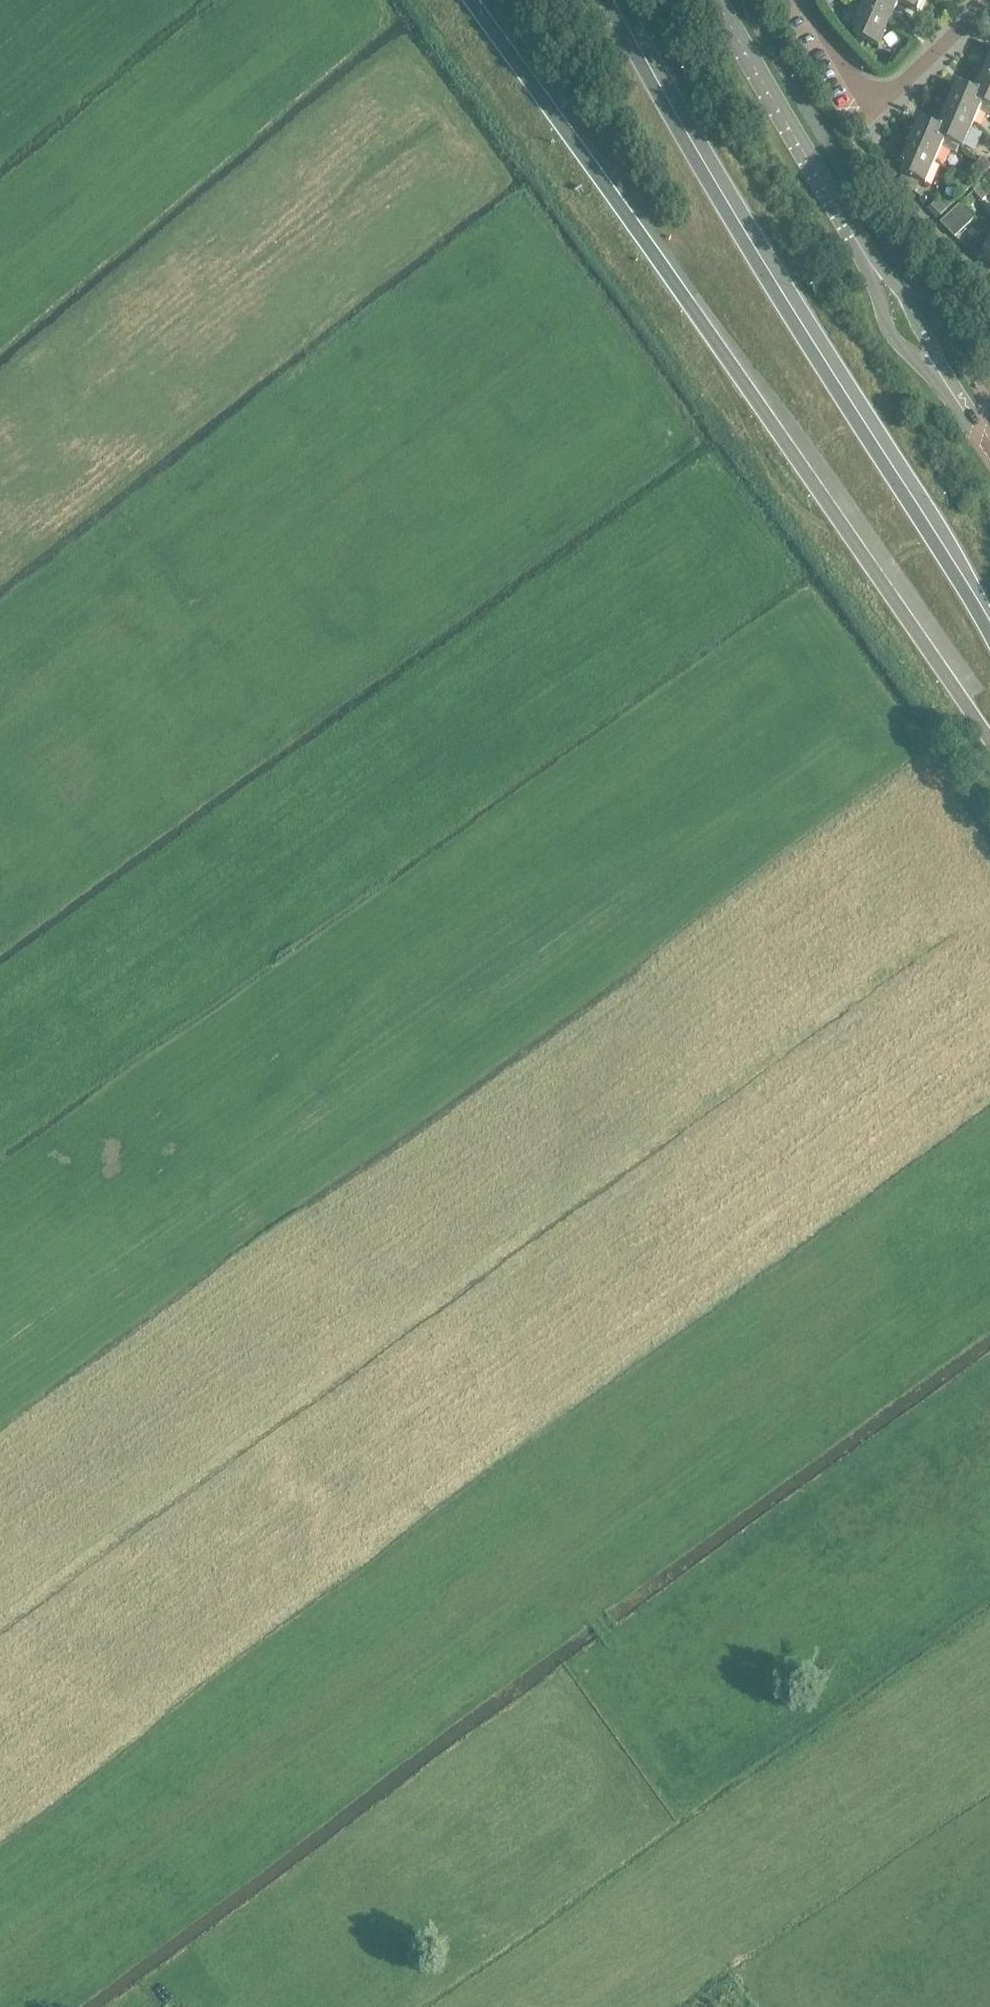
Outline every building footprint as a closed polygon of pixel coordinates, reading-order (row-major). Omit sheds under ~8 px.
[(860,14),(889,26),(898,5),(898,4),(893,3),(895,0),(865,0),(860,14)] [(893,3),(898,4),(898,5),(917,13),(922,0),(895,0),(893,3)] [(889,26),(860,14),(852,32),(857,34),(854,39),(879,50),(889,26)] [(989,109),(989,78),(983,75),(975,95),(979,97),(977,103),(983,105),(982,106),(989,109)] [(975,95),(956,86),(945,113),(974,125),(979,112),(989,116),(989,109),(982,106),(983,105),(977,103),(979,97),(975,95)] [(944,142),(957,147),(963,150),(974,125),(945,113),(937,131),(941,133),(939,139),(945,141),(944,142)] [(941,133),(937,131),(918,123),(906,150),(935,162),(941,149),(954,154),(957,147),(944,142),(945,141),(939,139),(941,133)] [(935,162),(906,150),(899,168),(903,169),(901,175),(926,185),(935,162)] [(981,158),(974,165),(983,174),(989,168),(981,158)] [(986,196),(977,187),(970,193),(979,203),(986,196)] [(941,214),(947,208),(938,199),(932,205),(941,214)] [(958,206),(940,224),(953,238),(972,220),(958,206)] [(980,235),(973,252),(987,258),(984,264),(989,266),(989,239),(980,235)]
